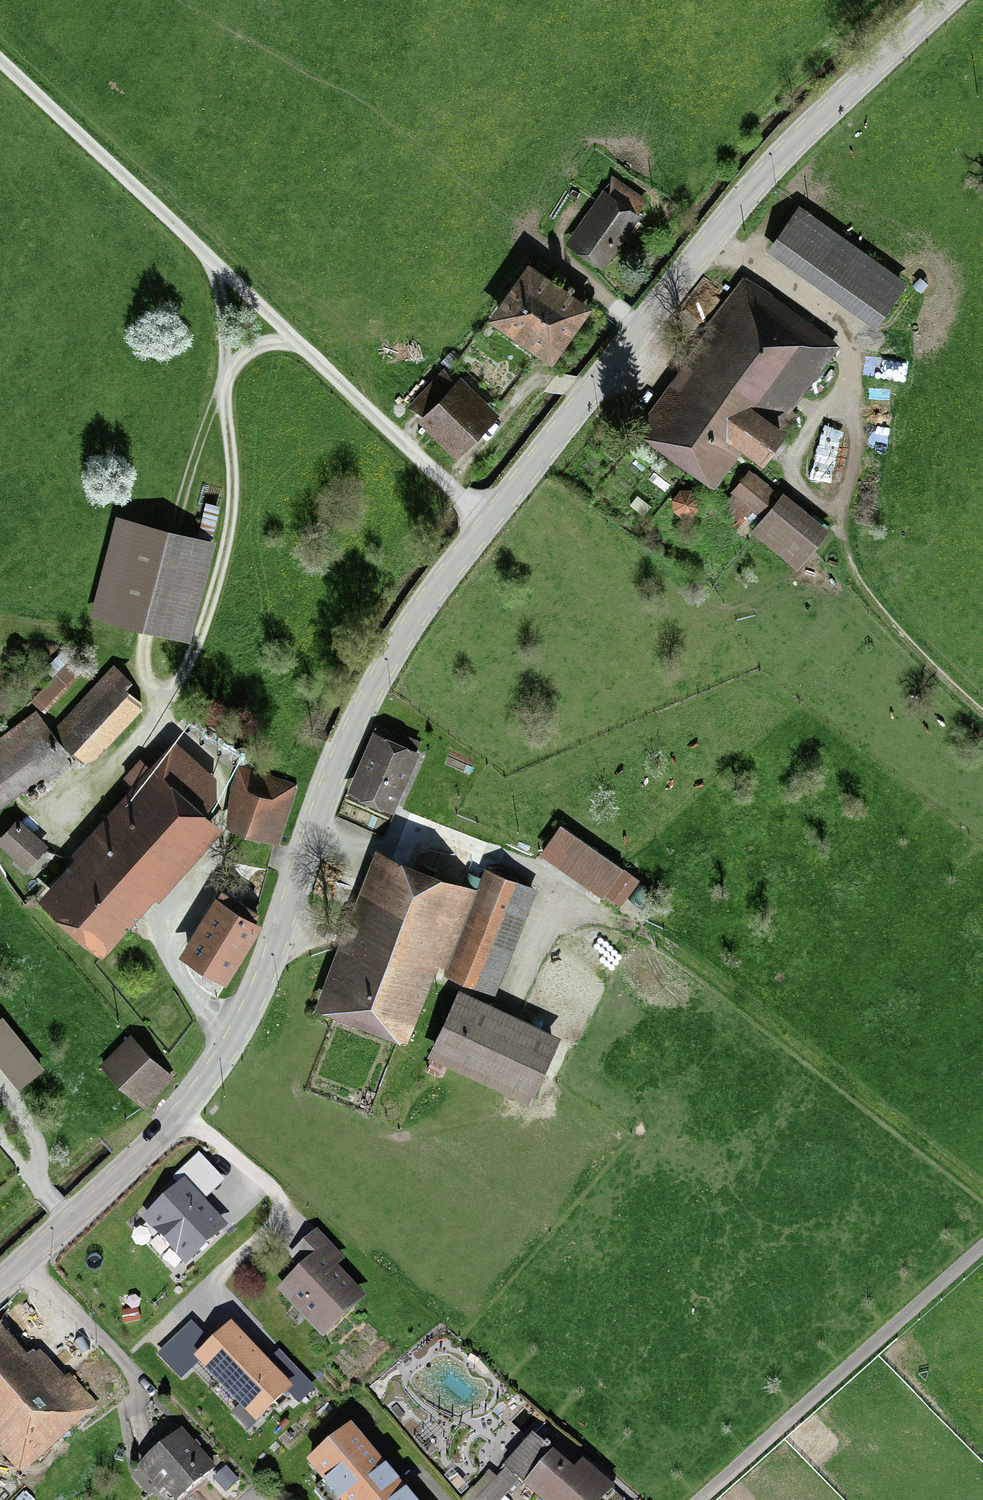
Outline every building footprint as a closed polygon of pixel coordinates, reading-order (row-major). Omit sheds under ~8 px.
[(648,198),(612,173),(564,243),(603,270),(631,230),(635,233),(642,222),(639,220),(642,215),(639,213),(648,198)] [(910,281),(800,203),(767,249),(876,327),(910,281)] [(593,305),(528,259),(487,315),(552,362),(593,305)] [(840,344),(742,274),(683,357),(688,361),(636,433),(714,488),(743,448),(764,463),(799,413),(794,409),(840,344)] [(460,382),(417,423),(454,462),(498,421),(460,382)] [(781,494),(749,469),(720,505),(798,567),(830,528),(784,491),(781,494)] [(672,498),(674,510),(682,515),(694,516),(701,507),(700,495),(692,488),(681,489),(672,498)] [(204,544),(122,524),(100,611),(183,631),(204,544)] [(143,710),(114,686),(65,744),(94,768),(143,710)] [(188,723),(190,725),(192,727),(195,727),(198,726),(200,725),(202,723),(203,720),(203,717),(202,715),(201,713),(198,711),(196,710),(193,710),(190,711),(188,713),(187,716),(186,718),(187,721),(188,723)] [(0,738),(0,815),(70,765),(34,714),(0,738)] [(202,735),(204,737),(206,738),(209,738),(212,738),(214,736),(216,734),(217,732),(217,729),(216,726),(215,724),(212,723),(210,722),(207,722),(204,723),(202,725),(201,727),(200,730),(201,733),(202,735)] [(220,744),(222,746),(224,747),(227,747),(230,746),(232,745),(234,743),(235,740),(235,738),(234,735),(232,733),(230,731),(227,730),(225,731),(222,732),(220,733),(219,736),(218,739),(218,741),(220,744)] [(421,753),(377,734),(350,795),(394,815),(421,753)] [(171,738),(31,896),(94,951),(210,820),(201,812),(224,785),(171,738)] [(287,786),(251,774),(234,830),(270,841),(287,786)] [(13,821),(0,836),(0,852),(30,878),(51,854),(13,821)] [(605,895),(624,868),(561,823),(540,853),(603,897),(605,895)] [(468,886),(378,851),(318,1002),(406,1036),(433,969),(499,995),(541,889),(477,863),(468,886)] [(624,868),(605,895),(621,906),(640,880),(624,868)] [(261,922),(222,897),(185,956),(224,980),(261,922)] [(557,1029),(457,989),(429,1058),(529,1098),(557,1029)] [(0,1022),(0,1052),(26,1082),(43,1068),(3,1020),(0,1022)] [(130,1034),(98,1064),(142,1110),(173,1080),(130,1034)] [(226,1226),(185,1182),(145,1220),(186,1264),(226,1226)] [(308,1259),(274,1291),(321,1340),(365,1299),(335,1266),(343,1259),(316,1232),(298,1249),(308,1259)] [(6,1310),(0,1316),(0,1457),(19,1477),(96,1403),(6,1310)] [(290,1390),(231,1328),(197,1360),(257,1422),(290,1390)] [(305,1461),(338,1499),(413,1499),(350,1424),(305,1461)] [(173,1499),(176,1499),(212,1468),(178,1430),(141,1464),(173,1499)] [(521,1434),(468,1499),(470,1499),(504,1499),(543,1452),(521,1434)] [(553,1453),(523,1486),(539,1499),(606,1499),(615,1489),(612,1486),(616,1481),(610,1476),(606,1480),(583,1461),(574,1471),(553,1453)]
